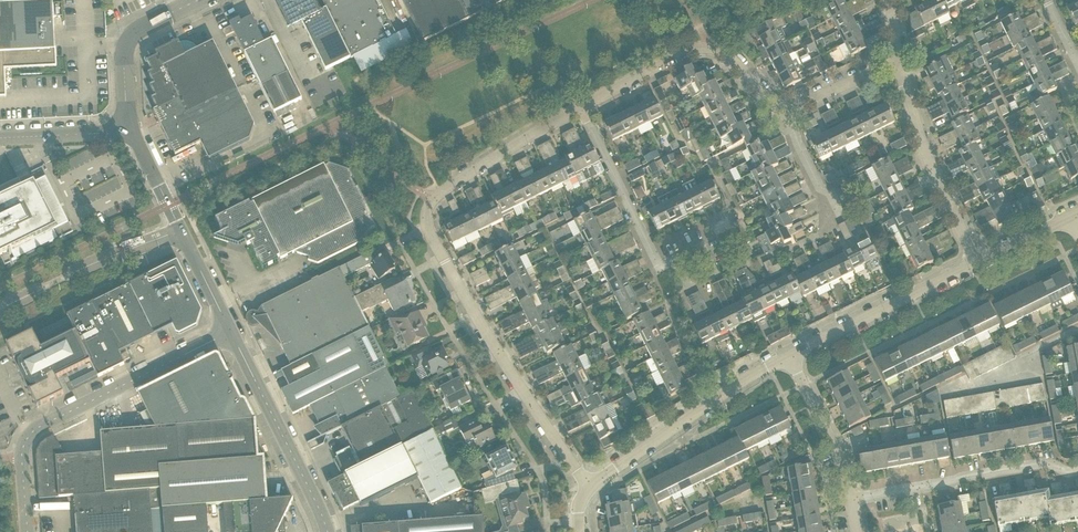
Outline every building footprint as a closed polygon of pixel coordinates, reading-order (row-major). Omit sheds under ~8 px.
[(326,9),(320,12),(314,0),(274,0),(288,27),(301,21),(325,70),(350,57),(326,9)] [(326,9),(350,57),(351,59),(396,36),(378,0),(321,0),(326,9)] [(430,0),(402,0),(422,42),(445,30),(430,0)] [(445,30),(468,19),(459,0),(430,0),(445,30)] [(468,19),(491,7),(487,0),(459,0),(468,19)] [(844,4),(842,0),(838,0),(825,6),(832,19),(853,9),(864,3),(862,0),(853,0),(844,4)] [(927,3),(936,20),(949,14),(946,10),(941,0),(926,0),(927,3)] [(946,10),(958,3),(957,0),(941,0),(946,10)] [(958,3),(962,11),(975,5),(972,0),(957,0),(958,3)] [(54,26),(52,1),(0,4),(0,95),(4,95),(3,75),(5,74),(5,67),(54,65),(54,53),(56,53),(56,48),(49,48),(48,26),(54,26)] [(907,35),(910,41),(924,34),(921,28),(935,21),(936,20),(927,3),(914,10),(915,12),(909,16),(911,33),(907,35)] [(1066,9),(1075,26),(1077,25),(1077,3),(1066,9)] [(825,22),(832,19),(825,6),(819,9),(825,22)] [(832,19),(838,31),(854,24),(851,17),(856,15),(853,9),(832,19)] [(793,13),(799,24),(805,21),(799,10),(793,13)] [(1000,23),(1007,36),(1028,25),(1025,19),(1020,22),(1017,15),(1000,23)] [(231,26),(234,32),(274,113),(274,112),(277,118),(296,108),(293,103),(301,99),(272,39),(264,43),(251,17),(241,22),(239,18),(229,23),(231,26)] [(758,48),(760,54),(782,44),(786,42),(780,29),(785,27),(780,17),(753,31),(757,41),(759,40),(763,46),(758,49),(758,48)] [(811,17),(805,21),(808,27),(815,24),(811,17)] [(854,24),(838,31),(844,44),(865,34),(865,33),(882,25),(879,19),(874,21),(867,25),(865,27),(861,20),(854,23),(854,24)] [(805,21),(799,24),(802,30),(805,28),(808,27),(805,21)] [(1013,49),(1016,47),(1015,47),(1029,40),(1026,34),(1031,32),(1028,25),(1007,36),(1013,49)] [(225,36),(234,32),(231,26),(222,30),(225,36)] [(813,36),(816,42),(822,39),(819,33),(813,36)] [(974,36),(977,42),(984,38),(981,33),(974,36)] [(865,34),(844,44),(850,57),(867,49),(863,42),(868,40),(865,34)] [(804,41),(807,47),(813,44),(810,38),(804,41)] [(822,39),(816,42),(819,49),(825,45),(822,39)] [(1016,47),(1021,59),(1042,49),(1039,43),(1035,45),(1031,39),(1029,40),(1015,47),(1016,47)] [(151,99),(157,109),(178,99),(186,116),(237,91),(213,42),(198,49),(198,48),(197,47),(196,46),(195,45),(194,44),(193,43),(192,42),(191,42),(189,41),(188,41),(187,41),(184,41),(182,41),(180,41),(179,42),(178,42),(178,41),(155,52),(157,56),(146,61),(151,72),(148,74),(153,85),(150,86),(155,97),(151,99)] [(1021,59),(1028,72),(1044,64),(1040,57),(1058,49),(1054,43),(1042,49),(1021,59)] [(768,58),(771,64),(788,56),(785,49),(782,44),(760,54),(763,60),(768,58)] [(813,44),(807,47),(810,53),(816,50),(813,44)] [(850,57),(844,44),(839,47),(845,59),(850,57)] [(981,48),(984,54),(990,51),(987,45),(981,48)] [(972,55),(975,62),(981,59),(978,52),(972,55)] [(770,73),(773,79),(799,66),(796,60),(791,63),(788,56),(771,64),(775,71),(770,73)] [(816,65),(820,74),(826,71),(819,56),(813,60),(816,65)] [(923,79),(926,86),(953,73),(945,56),(929,64),(931,68),(925,71),(928,77),(923,79)] [(825,62),(829,69),(835,66),(832,59),(825,62)] [(981,59),(975,62),(978,67),(984,64),(981,59)] [(799,66),(773,79),(776,85),(781,83),(784,89),(785,89),(800,82),(797,74),(802,72),(816,65),(813,60),(799,66)] [(996,64),(990,67),(993,73),(999,70),(996,65),(996,64)] [(1044,64),(1028,72),(1034,84),(1055,74),(1055,73),(1054,72),(1052,68),(1047,70),(1044,64)] [(686,88),(687,89),(692,87),(690,82),(703,75),(707,73),(703,66),(692,72),(690,67),(683,71),(685,75),(674,80),(680,92),(686,88)] [(1067,68),(1034,84),(1037,90),(1028,94),(1032,101),(1056,89),(1053,82),(1070,74),(1067,68)] [(999,70),(993,73),(996,80),(1002,77),(999,70)] [(937,96),(940,95),(956,87),(959,85),(953,73),(926,86),(929,92),(934,89),(937,96)] [(692,100),(699,97),(703,94),(701,89),(712,84),(708,77),(704,79),(703,75),(690,82),(692,87),(687,89),(692,100)] [(991,77),(984,80),(988,86),(994,83),(991,77)] [(800,82),(785,89),(787,92),(802,85),(801,81),(800,82)] [(699,97),(704,107),(715,102),(713,98),(720,94),(724,92),(721,85),(716,87),(714,83),(712,84),(701,89),(703,94),(699,97)] [(653,90),(660,103),(666,99),(660,87),(653,90)] [(926,109),(929,116),(962,99),(956,87),(940,95),(943,101),(926,109)] [(997,89),(991,93),(994,99),(1000,96),(997,89)] [(1008,89),(1002,92),(1006,98),(1012,95),(1008,89)] [(178,99),(157,109),(153,111),(175,155),(200,143),(208,160),(249,140),(254,125),(237,91),(186,116),(178,99)] [(704,107),(709,118),(721,113),(718,108),(725,105),(730,103),(726,96),(722,98),(720,94),(713,98),(715,102),(704,107)] [(1012,95),(1006,98),(1012,111),(1018,108),(1012,95)] [(1030,106),(1037,119),(1054,110),(1048,97),(1030,106)] [(654,98),(641,105),(650,122),(663,116),(654,98)] [(666,99),(660,102),(663,109),(668,107),(669,107),(670,106),(666,99)] [(847,112),(857,111),(856,99),(846,100),(847,112)] [(962,99),(929,116),(932,122),(949,113),(953,120),(969,112),(962,99)] [(709,118),(715,129),(726,124),(724,119),(731,116),(742,111),(738,103),(727,109),(725,105),(718,108),(721,113),(709,118)] [(886,104),(873,111),(882,128),(894,122),(886,104)] [(992,104),(986,107),(989,113),(996,110),(992,104)] [(641,105),(629,111),(637,128),(650,122),(641,105)] [(999,108),(1003,116),(1009,113),(1005,105),(999,108)] [(821,114),(827,129),(839,123),(833,109),(821,114)] [(671,110),(665,113),(669,120),(674,118),(675,117),(671,110)] [(1037,119),(1043,131),(1060,123),(1054,110),(1037,119)] [(629,111),(616,117),(625,135),(637,128),(629,111)] [(873,111),(860,117),(869,134),(882,128),(873,111)] [(721,139),(722,140),(731,135),(729,130),(742,124),(742,123),(751,119),(748,112),(732,120),(731,116),(724,119),(726,124),(715,129),(720,140),(721,139)] [(949,133),(953,140),(974,129),(967,116),(951,124),(954,131),(949,133)] [(625,135),(616,117),(603,124),(612,141),(625,135)] [(860,117),(848,123),(857,141),(869,134),(860,117)] [(678,120),(674,122),(677,130),(683,127),(680,119),(679,120),(678,120)] [(848,123),(835,130),(844,147),(857,141),(848,123)] [(1005,129),(1002,123),(996,126),(999,132),(1005,129)] [(1007,126),(1010,132),(1016,129),(1013,123),(1007,126)] [(1043,146),(1049,143),(1066,135),(1060,123),(1043,131),(1037,134),(1043,146)] [(731,135),(722,140),(727,150),(732,148),(740,144),(741,143),(743,142),(745,145),(746,148),(753,144),(752,142),(750,139),(748,134),(752,132),(749,125),(744,127),(742,124),(729,130),(731,135)] [(574,128),(568,131),(587,169),(591,178),(604,172),(591,145),(584,148),(574,128)] [(685,130),(682,132),(686,139),(691,136),(692,136),(688,129),(685,130)] [(960,143),(964,149),(964,150),(975,144),(980,142),(974,129),(953,140),(956,145),(960,143)] [(1016,129),(1010,132),(1013,138),(1019,135),(1016,129)] [(835,130),(823,136),(832,153),(844,147),(835,130)] [(565,158),(566,160),(567,160),(574,175),(575,175),(576,177),(579,184),(591,178),(587,169),(568,131),(562,134),(572,154),(565,158)] [(1055,157),(1058,156),(1057,155),(1072,148),(1072,147),(1066,135),(1049,143),(1055,157)] [(832,153),(823,136),(810,142),(819,160),(832,153)] [(1000,140),(1003,146),(1009,143),(1006,137),(1000,140)] [(693,140),(691,141),(694,149),(700,146),(697,138),(696,138),(695,139),(693,140)] [(753,144),(746,148),(752,159),(763,154),(765,158),(772,154),(770,151),(774,149),(771,141),(766,144),(764,139),(753,145),(753,144)] [(890,145),(894,152),(906,146),(903,139),(890,145)] [(549,141),(543,144),(563,184),(567,192),(573,189),(569,181),(576,177),(575,175),(574,175),(567,160),(566,160),(560,163),(549,141)] [(669,144),(672,151),(678,148),(675,141),(669,144)] [(1009,143),(1003,146),(1006,152),(1012,149),(1009,143)] [(548,169),(541,172),(550,190),(563,184),(543,144),(537,147),(548,169)] [(957,161),(960,167),(981,157),(975,144),(964,150),(964,149),(959,152),(962,158),(957,161)] [(1052,158),(1058,170),(1064,167),(1077,160),(1077,152),(1075,145),(1072,147),(1072,148),(1057,155),(1058,156),(1055,157),(1052,158)] [(686,147),(680,150),(683,157),(689,154),(686,147)] [(705,147),(699,150),(699,151),(704,161),(707,160),(710,159),(710,158),(705,147)] [(884,149),(878,152),(881,158),(887,155),(884,149)] [(1017,152),(1020,158),(1026,155),(1023,149),(1017,152)] [(752,159),(757,170),(761,168),(764,172),(777,166),(775,162),(783,158),(779,150),(772,154),(765,158),(763,154),(752,159)] [(656,151),(650,154),(653,160),(659,157),(656,151)] [(881,158),(878,152),(872,155),(875,161),(881,158)] [(653,160),(650,154),(644,157),(647,163),(653,160)] [(673,154),(667,157),(670,163),(676,160),(673,154)] [(1026,155),(1020,158),(1023,164),(1029,161),(1026,155)] [(529,157),(517,161),(523,178),(535,173),(529,157)] [(670,163),(667,157),(661,160),(664,166),(670,163)] [(968,170),(971,177),(987,169),(981,157),(960,167),(963,173),(968,170)] [(624,165),(628,173),(641,166),(637,159),(624,165)] [(872,167),(878,179),(899,169),(896,163),(891,165),(888,159),(872,167)] [(1064,167),(1070,180),(1072,179),(1077,176),(1077,160),(1064,167)] [(1012,164),(1015,171),(1021,168),(1018,161),(1012,164)] [(728,162),(722,165),(726,172),(729,171),(732,169),(728,162)] [(859,162),(853,165),(856,171),(862,168),(859,162)] [(222,233),(214,237),(228,242),(238,246),(245,242),(247,245),(250,244),(262,268),(278,260),(277,257),(279,256),(280,259),(294,252),(295,252),(309,256),(309,257),(308,260),(317,263),(378,233),(370,217),(372,216),(357,187),(355,187),(351,179),(353,178),(349,170),(327,163),(329,167),(325,169),(324,165),(251,201),(252,204),(250,205),(249,202),(215,218),(222,233)] [(654,163),(648,166),(651,172),(658,169),(654,163)] [(856,171),(853,165),(847,168),(850,174),(856,171)] [(751,173),(756,184),(767,179),(769,183),(781,178),(781,177),(776,180),(775,176),(779,174),(776,167),(778,166),(777,166),(764,172),(761,168),(757,170),(751,173)] [(1021,168),(1015,171),(1018,176),(1024,174),(1021,168)] [(642,169),(629,176),(628,176),(631,182),(645,175),(642,169)] [(878,179),(884,192),(900,184),(897,178),(902,175),(899,169),(878,179)] [(958,192),(961,198),(993,182),(987,169),(971,177),(974,183),(958,192)] [(496,172),(495,173),(495,174),(496,175),(500,182),(513,208),(517,217),(529,211),(525,202),(516,185),(510,188),(502,171),(496,174),(496,172)] [(726,172),(723,174),(727,183),(728,185),(731,183),(732,183),(734,181),(729,171),(726,172)] [(824,177),(826,181),(827,182),(831,183),(844,177),(841,171),(835,174),(834,172),(824,177)] [(541,172),(529,178),(538,196),(550,190),(541,172)] [(1032,175),(1035,181),(1041,178),(1038,172),(1032,175)] [(849,178),(852,184),(858,181),(855,175),(849,178)] [(1,256),(5,265),(73,231),(45,176),(23,187),(19,178),(0,188),(0,256),(1,256)] [(529,178),(516,185),(525,202),(538,196),(529,178)] [(756,184),(762,195),(772,190),(774,194),(782,191),(780,187),(784,185),(781,178),(769,183),(767,179),(756,184)] [(1027,180),(1024,181),(1026,187),(1027,188),(1032,185),(1033,185),(1030,178),(1029,178),(1027,180)] [(1041,178),(1035,181),(1038,187),(1044,184),(1041,178)] [(682,186),(686,194),(695,211),(707,205),(698,187),(694,180),(682,186)] [(711,181),(698,187),(707,205),(720,198),(711,181)] [(491,197),(494,202),(500,215),(513,208),(500,182),(493,185),(498,194),(491,197)] [(984,203),(986,202),(986,201),(1000,194),(999,194),(1002,193),(1002,192),(999,193),(993,182),(961,198),(964,204),(980,196),(984,203)] [(793,192),(803,190),(801,183),(791,185),(793,192)] [(884,192),(878,195),(881,201),(887,198),(890,205),(911,194),(908,188),(903,190),(900,184),(884,192)] [(733,186),(727,189),(731,197),(737,194),(733,186)] [(762,195),(767,206),(778,201),(780,205),(787,201),(785,198),(790,196),(786,188),(782,191),(774,194),(772,190),(762,195)] [(855,191),(858,197),(864,194),(861,188),(855,191)] [(475,211),(469,214),(477,232),(490,226),(481,208),(472,189),(465,192),(471,205),(472,204),(475,211)] [(607,193),(606,193),(609,200),(610,199),(613,198),(616,196),(613,190),(607,193)] [(677,190),(670,193),(682,217),(695,211),(686,194),(680,196),(677,190)] [(1035,204),(1038,210),(1044,207),(1036,191),(1028,195),(1033,205),(1035,204)] [(657,199),(661,206),(670,224),(682,217),(670,193),(657,199)] [(984,210),(987,216),(1008,205),(1002,193),(999,194),(1000,194),(986,201),(986,202),(989,207),(984,210)] [(890,205),(896,217),(908,212),(913,209),(909,203),(914,200),(911,194),(890,205)] [(739,198),(732,201),(736,208),(739,206),(742,205),(739,198)] [(594,199),(588,202),(590,208),(591,208),(591,209),(597,205),(594,199)] [(766,220),(766,221),(777,215),(779,220),(791,214),(793,213),(791,209),(795,206),(792,199),(787,201),(780,205),(778,201),(767,206),(773,217),(766,220)] [(448,203),(450,207),(454,215),(460,212),(454,200),(448,203)] [(861,203),(864,210),(871,207),(867,200),(861,203)] [(494,202),(481,208),(490,226),(503,219),(500,215),(494,202)] [(583,205),(582,205),(584,211),(585,211),(585,212),(591,209),(591,208),(590,208),(588,202),(583,205)] [(1014,202),(1008,205),(987,216),(990,222),(995,220),(998,226),(1015,218),(1014,218),(1021,215),(1014,202)] [(670,224),(661,206),(654,210),(651,204),(641,209),(645,216),(649,214),(657,230),(670,224)] [(908,212),(896,217),(886,222),(889,228),(895,225),(898,232),(936,213),(937,214),(938,213),(938,212),(935,206),(911,218),(908,212)] [(741,210),(735,213),(738,220),(741,219),(742,218),(744,217),(741,210)] [(569,212),(563,215),(566,221),(572,218),(569,212)] [(554,213),(548,217),(551,222),(557,219),(554,213)] [(574,221),(567,225),(573,237),(580,234),(608,220),(605,214),(593,220),(590,213),(580,218),(574,221)] [(580,234),(586,247),(603,239),(599,231),(603,229),(604,230),(623,220),(622,220),(620,215),(621,214),(621,213),(619,214),(619,215),(608,220),(580,234)] [(469,214),(456,221),(465,238),(477,232),(469,214)] [(766,221),(771,231),(776,229),(778,234),(792,227),(791,227),(790,223),(794,221),(791,214),(779,220),(777,215),(766,221)] [(869,215),(863,218),(866,225),(872,222),(869,215)] [(548,217),(542,219),(545,225),(551,222),(548,217)] [(898,232),(904,245),(920,237),(917,230),(929,224),(926,218),(898,232)] [(850,220),(844,223),(851,237),(857,234),(850,220)] [(465,238),(456,221),(443,227),(452,245),(465,238)] [(771,231),(765,234),(765,236),(770,246),(773,252),(781,249),(785,247),(784,245),(790,241),(788,237),(793,235),(804,229),(804,228),(805,228),(805,227),(803,228),(800,222),(791,227),(792,227),(778,234),(776,229),(771,231)] [(743,223),(737,226),(740,232),(741,233),(744,231),(747,230),(743,223)] [(851,237),(844,223),(838,226),(845,240),(851,237)] [(529,225),(523,228),(526,235),(532,231),(529,225)] [(526,235),(523,228),(517,231),(520,237),(526,235)] [(872,237),(876,244),(881,241),(878,234),(872,237)] [(746,235),(740,238),(743,244),(743,245),(747,243),(749,242),(749,241),(746,235)] [(907,259),(910,257),(938,244),(935,237),(923,243),(920,237),(904,245),(900,247),(907,259)] [(504,238),(498,241),(501,247),(507,244),(504,238)] [(586,247),(593,259),(621,245),(618,239),(610,243),(606,246),(603,239),(586,247)] [(621,245),(593,259),(599,272),(615,263),(615,262),(612,257),(636,245),(633,239),(621,245)] [(868,240),(855,246),(864,264),(877,257),(868,240)] [(830,242),(824,245),(827,253),(833,250),(830,242)] [(743,245),(740,247),(746,257),(749,256),(752,254),(747,243),(743,245)] [(492,244),(485,247),(488,253),(495,250),(492,245),(492,244)] [(938,244),(910,257),(917,270),(933,262),(930,255),(941,249),(938,244)] [(494,254),(501,267),(518,258),(512,245),(494,254)] [(827,253),(824,245),(818,248),(821,256),(827,253)] [(842,253),(843,255),(844,255),(852,270),(864,264),(855,246),(842,253)] [(485,247),(479,250),(479,251),(482,256),(488,253),(485,247)] [(547,251),(550,257),(551,256),(555,254),(552,248),(547,251)] [(370,252),(339,267),(344,277),(369,265),(378,280),(395,270),(393,266),(394,265),(387,253),(374,262),(369,254),(370,253),(370,252)] [(472,252),(459,259),(463,266),(476,259),(472,252)] [(805,254),(793,261),(796,268),(802,265),(806,274),(815,291),(816,291),(819,297),(831,291),(828,285),(819,267),(818,264),(816,264),(811,266),(810,265),(809,265),(807,262),(809,262),(805,254)] [(843,255),(832,261),(840,279),(853,272),(852,270),(844,255),(843,255)] [(501,267),(507,279),(525,271),(518,258),(501,267)] [(177,261),(93,302),(118,352),(172,326),(175,333),(179,335),(196,326),(202,311),(177,261)] [(559,261),(553,264),(557,270),(563,268),(559,261)] [(601,271),(607,283),(628,272),(625,266),(620,268),(617,261),(615,262),(615,263),(599,272),(601,271)] [(776,274),(772,267),(769,261),(763,264),(770,278),(776,274)] [(832,261),(819,267),(828,285),(840,279),(832,261)] [(778,264),(772,267),(776,274),(782,272),(778,264)] [(291,366),(312,355),(369,327),(361,312),(354,298),(344,277),(339,267),(261,306),(257,312),(255,311),(254,311),(252,311),(251,311),(250,312),(249,312),(248,313),(247,315),(246,316),(246,317),(246,318),(246,319),(246,321),(247,322),(247,323),(249,324),(249,325),(250,325),(251,325),(253,326),(254,326),(256,325),(257,325),(258,324),(259,323),(260,323),(260,322),(260,321),(261,320),(261,319),(268,320),(291,366)] [(470,275),(473,281),(487,273),(484,267),(470,275)] [(563,268),(557,270),(560,276),(564,275),(565,274),(563,268)] [(746,268),(742,270),(743,272),(763,311),(775,305),(767,287),(763,280),(757,283),(754,277),(747,270),(746,268)] [(744,298),(741,300),(742,302),(743,302),(750,317),(751,317),(752,319),(754,323),(766,317),(763,311),(742,270),(734,274),(744,294),(744,298)] [(495,293),(498,299),(536,280),(534,275),(528,278),(525,271),(507,279),(510,286),(499,292),(499,291),(495,293)] [(607,283),(613,295),(629,287),(626,281),(631,278),(628,272),(607,283)] [(1051,278),(1061,299),(1064,305),(1075,300),(1072,294),(1072,293),(1073,293),(1072,291),(1063,273),(1062,273),(1062,272),(1061,273),(1051,278)] [(487,273),(473,281),(476,287),(490,279),(487,273)] [(806,274),(794,280),(800,293),(802,297),(815,291),(806,274)] [(792,275),(779,281),(788,299),(800,293),(794,280),(792,275)] [(354,298),(361,312),(376,305),(377,306),(388,300),(393,311),(415,300),(409,290),(410,289),(409,289),(406,283),(401,285),(397,277),(354,298)] [(1050,279),(1040,284),(1050,304),(1060,299),(1061,300),(1061,299),(1051,278),(1050,278),(1050,279)] [(516,298),(519,305),(537,296),(534,289),(539,286),(536,280),(498,299),(501,306),(516,298)] [(581,280),(574,283),(578,290),(584,287),(581,280)] [(779,281),(767,287),(775,305),(788,299),(779,281)] [(1028,289),(1039,311),(1038,310),(1049,305),(1050,305),(1050,304),(1040,284),(1039,283),(1039,284),(1039,285),(1028,290),(1028,289)] [(567,289),(566,289),(569,295),(571,295),(575,293),(572,286),(567,289)] [(613,295),(620,308),(647,294),(644,287),(632,293),(629,287),(613,295)] [(1017,295),(1016,295),(1027,316),(1027,315),(1038,310),(1038,311),(1039,311),(1028,289),(1027,289),(1028,290),(1017,295)] [(725,310),(718,314),(726,332),(739,326),(730,308),(727,302),(723,294),(722,291),(716,294),(723,308),(724,307),(725,310)] [(727,302),(733,299),(729,291),(723,294),(727,302)] [(569,295),(572,302),(578,299),(575,293),(571,295),(569,295)] [(647,294),(620,308),(626,320),(642,312),(639,305),(650,300),(647,294)] [(1005,300),(1016,322),(1016,321),(1026,316),(1027,316),(1016,295),(1016,296),(1006,301),(1005,300)] [(509,317),(512,324),(549,306),(546,300),(540,303),(537,296),(519,305),(523,311),(518,314),(514,316),(513,315),(509,317)] [(590,299),(583,302),(586,308),(593,305),(590,299)] [(742,302),(730,308),(739,326),(752,319),(751,317),(750,317),(743,302),(742,302),(741,300),(740,300),(742,302)] [(1016,322),(1005,300),(1005,301),(995,306),(994,306),(994,307),(1004,327),(1005,328),(1005,327),(1005,326),(1015,321),(1015,322),(1016,322)] [(40,348),(33,332),(7,345),(7,344),(6,344),(37,408),(38,408),(38,407),(63,394),(55,378),(90,361),(98,377),(124,364),(118,352),(93,302),(67,315),(75,331),(40,348)] [(704,304),(698,307),(702,314),(708,311),(704,304)] [(829,304),(824,307),(828,316),(833,313),(829,304)] [(977,309),(988,331),(988,330),(998,325),(998,326),(999,325),(989,304),(988,305),(988,304),(987,304),(988,305),(978,310),(977,309)] [(576,307),(575,308),(578,314),(579,314),(584,311),(581,305),(578,307),(576,307)] [(528,323),(532,330),(549,321),(549,320),(551,319),(549,320),(546,314),(552,311),(549,306),(512,324),(515,329),(519,327),(523,324),(523,325),(528,323)] [(702,314),(698,307),(692,310),(696,317),(702,314)] [(977,310),(966,316),(976,337),(977,337),(977,336),(987,331),(988,331),(977,309),(977,310)] [(400,314),(390,319),(389,320),(396,334),(400,332),(407,347),(427,337),(421,324),(423,322),(418,312),(403,320),(400,314)] [(633,321),(639,334),(667,320),(664,314),(652,320),(649,313),(633,321)] [(718,314),(705,320),(714,338),(726,332),(718,314)] [(955,321),(954,321),(965,342),(965,341),(975,336),(976,337),(966,315),(965,315),(965,316),(955,321)] [(1074,324),(1070,318),(1062,322),(1065,328),(1074,324)] [(514,346),(517,352),(565,329),(562,322),(555,326),(551,319),(549,320),(549,321),(532,330),(535,336),(514,346)] [(639,334),(645,346),(661,338),(658,332),(670,326),(667,320),(639,334)] [(714,338),(705,320),(692,327),(701,344),(714,338)] [(943,326),(943,327),(953,348),(954,348),(954,347),(964,342),(965,342),(954,321),(954,322),(943,327),(943,326)] [(594,330),(591,323),(584,326),(588,333),(594,330)] [(1056,325),(1048,329),(1051,335),(1059,331),(1056,325)] [(291,366),(281,371),(289,387),(320,371),(328,367),(332,375),(340,371),(348,387),(386,368),(389,366),(375,338),(369,327),(312,355),(299,362),(291,366)] [(787,327),(777,332),(777,333),(781,340),(785,338),(790,335),(791,335),(787,327)] [(932,332),(931,332),(942,354),(943,353),(942,353),(953,347),(953,348),(943,327),(942,327),(943,327),(932,333),(932,332)] [(565,329),(517,352),(520,358),(543,347),(547,354),(564,345),(561,338),(568,335),(565,329)] [(1051,335),(1048,329),(1039,333),(1042,340),(1051,335)] [(920,338),(931,359),(931,358),(941,353),(942,354),(931,332),(931,333),(920,338)] [(590,336),(589,336),(592,342),(593,342),(598,339),(595,333),(590,336)] [(774,333),(766,337),(771,345),(778,341),(774,333)] [(1033,336),(1025,340),(1028,347),(1036,343),(1033,336)] [(645,346),(652,359),(680,345),(676,339),(665,345),(661,338),(645,346)] [(909,343),(908,344),(919,365),(920,365),(919,364),(930,359),(930,360),(931,359),(920,338),(919,338),(920,339),(909,344),(909,343)] [(1028,347),(1025,340),(1016,345),(1020,351),(1028,347)] [(603,346),(602,346),(608,358),(609,358),(614,355),(608,343),(606,344),(604,345),(603,346)] [(1008,343),(1002,346),(1010,361),(1015,358),(1008,343)] [(898,349),(897,349),(897,350),(907,370),(908,371),(909,370),(908,370),(918,364),(919,365),(908,344),(898,350),(898,349)] [(534,380),(535,379),(577,358),(571,345),(563,349),(553,354),(556,361),(532,373),(535,379),(534,379),(534,380)] [(652,374),(658,371),(674,363),(671,357),(683,351),(680,345),(652,359),(646,362),(652,374)] [(1002,346),(996,349),(1004,364),(1010,361),(1002,346)] [(1068,361),(1077,359),(1077,346),(1067,348),(1066,348),(1066,349),(1067,349),(1069,361),(1068,361)] [(426,348),(416,353),(411,355),(417,368),(422,366),(424,369),(427,367),(431,375),(448,367),(444,359),(447,357),(442,348),(429,354),(426,348)] [(996,349),(991,351),(998,367),(1004,364),(996,349)] [(886,355),(886,356),(896,376),(897,376),(897,375),(907,370),(897,350),(887,355),(886,354),(886,355)] [(991,351),(985,354),(993,369),(998,367),(991,351)] [(985,354),(979,357),(987,372),(993,369),(985,354)] [(155,427),(155,428),(254,420),(244,402),(244,401),(243,401),(242,400),(241,400),(240,401),(231,381),(232,381),(232,380),(232,379),(232,378),(232,377),(230,375),(229,375),(228,376),(227,376),(225,372),(229,370),(228,369),(225,371),(218,357),(218,356),(217,356),(216,355),(215,355),(214,356),(138,393),(155,427)] [(896,376),(886,356),(876,361),(875,360),(874,360),(875,361),(874,361),(884,381),(885,381),(885,382),(886,382),(886,381),(896,376)] [(1049,356),(1042,357),(1044,366),(1051,365),(1049,356)] [(979,357),(974,360),(981,375),(987,372),(979,357)] [(563,374),(566,380),(583,371),(577,358),(535,379),(538,386),(563,374)] [(1077,372),(1077,359),(1068,361),(1069,361),(1071,373),(1070,373),(1077,372)] [(974,360),(968,363),(976,378),(981,375),(974,360)] [(617,361),(611,364),(614,371),(620,367),(617,361)] [(658,371),(664,384),(692,370),(689,364),(677,370),(674,363),(658,371)] [(728,378),(736,375),(732,363),(723,367),(728,378)] [(871,363),(865,366),(869,375),(876,372),(871,363)] [(976,378),(968,363),(962,365),(970,381),(976,378)] [(1051,365),(1044,366),(1045,375),(1052,374),(1051,365)] [(959,366),(950,370),(953,376),(962,372),(959,366)] [(341,427),(401,397),(386,368),(348,387),(340,371),(332,375),(328,367),(320,371),(281,390),(293,414),(309,406),(319,426),(317,427),(321,436),(307,443),(307,444),(316,440),(319,446),(323,444),(327,434),(341,427)] [(620,367),(614,371),(617,377),(623,373),(620,367)] [(692,370),(664,384),(671,397),(687,389),(683,382),(695,376),(692,370)] [(953,376),(950,370),(942,374),(945,381),(953,376)] [(549,403),(558,399),(590,383),(583,371),(566,380),(569,387),(566,388),(564,387),(563,390),(562,389),(546,397),(549,403)] [(832,393),(853,383),(853,382),(852,383),(847,372),(848,372),(848,371),(847,372),(847,371),(827,381),(827,382),(826,382),(826,383),(827,382),(832,393)] [(880,380),(876,372),(869,375),(873,383),(880,380)] [(470,401),(459,379),(451,383),(447,375),(431,382),(436,391),(440,389),(450,411),(470,401)] [(936,377),(927,382),(931,388),(939,384),(936,377)] [(593,389),(594,388),(598,385),(596,380),(590,383),(558,399),(559,403),(568,400),(571,407),(571,408),(578,404),(578,405),(581,404),(581,403),(596,396),(595,395),(596,395),(593,389)] [(1046,381),(1048,391),(1055,389),(1053,380),(1046,381)] [(931,388),(927,382),(919,386),(922,392),(931,388)] [(837,404),(837,405),(858,394),(859,394),(858,394),(853,383),(832,393),(832,394),(833,393),(838,404),(837,404)] [(1043,383),(1037,385),(1040,401),(1046,400),(1043,383)] [(1037,385),(1030,386),(1033,402),(1040,401),(1037,385)] [(623,389),(627,396),(633,393),(630,386),(623,389)] [(875,389),(879,397),(886,394),(882,386),(875,389)] [(1030,386),(1024,387),(1027,403),(1033,402),(1030,386)] [(1024,387),(1018,388),(1021,404),(1027,403),(1024,387)] [(912,388),(904,392),(908,399),(915,395),(912,388)] [(1018,388),(1012,389),(1015,406),(1021,404),(1018,388)] [(1012,389),(1006,390),(1009,407),(1015,406),(1012,389)] [(1055,389),(1048,391),(1050,400),(1057,399),(1055,389)] [(939,402),(937,390),(925,396),(927,404),(939,402)] [(1006,390),(999,391),(1002,408),(1009,407),(1006,390)] [(999,391),(993,392),(996,409),(1002,408),(999,391)] [(342,474),(343,476),(432,431),(413,392),(401,397),(341,427),(352,449),(350,450),(349,448),(336,455),(337,458),(336,460),(333,461),(340,474),(342,474)] [(908,399),(904,392),(896,397),(899,404),(908,399)] [(993,392),(987,393),(990,410),(996,409),(993,392)] [(633,393),(627,396),(630,402),(636,399),(633,393)] [(987,393),(981,395),(984,411),(990,410),(987,393)] [(562,421),(565,427),(604,407),(598,394),(596,395),(595,395),(596,396),(581,403),(581,404),(584,410),(562,421)] [(843,415),(843,416),(864,405),(858,394),(837,405),(838,405),(844,415),(843,415)] [(886,394),(879,397),(884,406),(890,402),(886,394)] [(981,395),(975,396),(978,412),(984,411),(981,395)] [(975,396),(968,397),(971,413),(978,412),(975,396)] [(968,397),(962,398),(965,414),(971,413),(968,397)] [(962,398),(956,399),(959,416),(965,414),(962,398)] [(956,399),(950,400),(953,417),(959,416),(956,399)] [(953,417),(950,400),(943,401),(946,418),(953,417)] [(649,418),(643,406),(642,404),(636,407),(643,421),(649,418)] [(649,404),(643,406),(649,418),(655,416),(649,404)] [(864,405),(843,416),(844,416),(849,426),(848,427),(849,427),(850,427),(870,417),(870,416),(869,416),(864,406),(865,405),(864,405)] [(1051,406),(1053,415),(1059,414),(1058,405),(1051,406)] [(604,407),(565,427),(568,433),(590,422),(593,428),(611,420),(604,407)] [(769,413),(780,435),(779,434),(790,429),(791,429),(790,428),(791,428),(781,408),(780,408),(780,407),(779,408),(780,408),(769,413)] [(758,419),(757,419),(768,440),(779,434),(779,435),(780,435),(769,413),(768,413),(769,414),(758,419)] [(1059,414),(1053,415),(1054,424),(1061,423),(1059,414)] [(611,420),(593,428),(604,448),(624,439),(620,431),(623,430),(616,417),(611,420)] [(885,419),(878,420),(879,426),(885,425),(886,425),(888,425),(887,418),(885,419)] [(912,418),(903,419),(905,426),(914,425),(913,418),(912,418)] [(1037,420),(1041,444),(1042,444),(1041,444),(1052,442),(1053,442),(1054,441),(1050,419),(1049,419),(1049,418),(1048,418),(1048,419),(1037,421),(1037,420)] [(746,424),(757,446),(757,445),(767,440),(767,441),(768,440),(757,419),(757,420),(747,425),(746,424)] [(903,419),(894,421),(896,428),(905,426),(903,419)] [(266,501),(262,458),(257,459),(254,420),(155,428),(160,490),(162,509),(206,506),(223,504),(266,501)] [(869,422),(868,422),(870,428),(879,426),(878,420),(869,422)] [(1025,423),(1024,423),(1029,447),(1029,446),(1041,444),(1037,420),(1036,421),(1036,422),(1025,424),(1025,423)] [(473,421),(458,428),(467,446),(474,442),(478,449),(478,448),(478,447),(487,443),(488,444),(495,440),(486,422),(479,426),(478,422),(475,423),(473,421)] [(1012,425),(1016,449),(1017,449),(1017,448),(1028,446),(1028,447),(1029,447),(1024,423),(1024,424),(1013,426),(1012,425)] [(735,431),(738,438),(739,438),(745,451),(756,445),(756,446),(757,446),(746,424),(746,425),(736,430),(735,430),(735,431)] [(1000,427),(999,427),(1004,451),(1004,450),(1016,448),(1016,449),(1012,425),(1011,425),(1012,426),(1000,428),(1000,427)] [(441,427),(432,431),(436,439),(445,435),(441,426),(441,427)] [(860,426),(851,430),(852,432),(854,436),(854,437),(863,433),(860,426)] [(987,429),(987,430),(991,453),(992,453),(991,452),(1003,450),(1003,451),(1004,451),(999,427),(999,428),(988,430),(987,429)] [(102,453),(105,494),(149,490),(149,491),(160,490),(155,428),(100,432),(102,453)] [(975,432),(979,456),(979,455),(991,453),(987,430),(975,433),(975,432)] [(1055,431),(1057,440),(1064,439),(1062,430),(1055,431)] [(327,484),(333,495),(335,494),(343,510),(359,502),(361,506),(417,478),(430,504),(461,489),(436,439),(432,431),(343,476),(327,484)] [(966,458),(962,434),(961,431),(949,433),(953,459),(954,459),(954,460),(955,460),(955,459),(966,457),(966,458)] [(963,434),(962,434),(966,458),(967,458),(967,457),(978,455),(978,456),(979,456),(975,432),(974,432),(974,433),(963,435),(963,434)] [(933,437),(932,437),(937,461),(937,460),(948,458),(948,459),(949,458),(950,458),(946,435),(945,435),(945,434),(944,435),(933,437)] [(39,499),(74,496),(105,494),(102,453),(91,454),(63,456),(56,443),(57,443),(54,435),(45,440),(44,441),(44,442),(43,442),(42,442),(41,443),(40,444),(40,446),(39,447),(39,448),(38,448),(38,449),(37,449),(37,450),(36,450),(37,451),(37,452),(37,453),(37,454),(36,455),(36,456),(36,458),(39,499)] [(921,439),(920,439),(924,463),(925,463),(925,462),(936,460),(936,461),(937,461),(932,437),(932,438),(921,440),(921,439)] [(738,438),(727,444),(737,464),(748,459),(748,460),(749,459),(745,451),(739,438),(738,438)] [(908,441),(912,465),(912,464),(924,462),(924,463),(920,439),(920,440),(908,442),(908,441)] [(1064,439),(1057,440),(1059,449),(1065,448),(1064,439)] [(310,450),(319,446),(316,440),(307,444),(310,450)] [(896,444),(895,444),(899,467),(900,467),(911,465),(912,465),(908,441),(907,441),(907,442),(896,444)] [(718,449),(716,450),(726,470),(727,469),(736,464),(737,465),(738,465),(737,464),(727,444),(727,443),(726,443),(726,444),(718,449)] [(883,446),(887,470),(887,469),(899,467),(895,444),(883,447),(883,446)] [(871,448),(870,448),(875,472),(875,471),(886,469),(887,470),(883,446),(882,446),(882,447),(871,449),(871,448)] [(483,482),(486,489),(515,481),(512,470),(517,468),(513,460),(513,459),(511,455),(506,447),(485,457),(494,476),(483,482)] [(875,472),(870,448),(870,449),(859,451),(858,450),(858,451),(857,451),(861,474),(862,473),(862,474),(863,474),(863,473),(874,471),(874,472),(875,472)] [(706,454),(705,455),(715,476),(715,475),(725,470),(726,471),(726,470),(716,450),(715,449),(715,450),(706,454)] [(797,449),(789,453),(792,460),(800,456),(797,449)] [(792,460),(789,453),(780,457),(783,464),(792,460)] [(693,460),(704,482),(704,481),(714,476),(715,476),(704,454),(703,455),(704,456),(693,461),(693,460)] [(787,466),(786,466),(786,467),(788,466),(788,469),(788,470),(787,470),(788,470),(790,481),(789,482),(813,478),(813,477),(812,477),(810,466),(811,466),(811,465),(810,465),(809,465),(808,456),(809,456),(809,455),(808,456),(808,455),(787,466)] [(682,466),(681,466),(692,488),(693,487),(692,487),(703,481),(703,482),(704,482),(693,460),(692,460),(693,461),(682,466)] [(774,460),(766,465),(769,471),(777,467),(774,460)] [(769,471),(766,465),(757,469),(761,475),(769,471)] [(671,471),(670,472),(680,493),(681,493),(681,492),(691,487),(692,488),(681,466),(681,467),(671,472),(671,471)] [(659,477),(669,498),(669,499),(670,498),(672,497),(674,501),(682,496),(681,493),(680,493),(670,472),(659,478),(659,477)] [(762,477),(761,477),(763,487),(764,487),(770,485),(768,476),(766,476),(764,477),(762,477)] [(648,483),(647,484),(652,493),(657,504),(658,504),(659,504),(658,503),(668,499),(669,498),(659,477),(658,477),(658,478),(648,483),(648,482),(647,483),(648,483)] [(812,478),(813,478),(789,482),(790,482),(792,494),(791,494),(815,490),(812,478)] [(755,479),(746,483),(749,489),(758,485),(755,479)] [(993,504),(996,516),(998,528),(999,528),(999,531),(1006,531),(1012,531),(1011,526),(1012,526),(1012,525),(1023,523),(1024,523),(1036,520),(1036,521),(1036,520),(1048,518),(1050,527),(1050,526),(1062,524),(1062,525),(1063,525),(1063,524),(1075,522),(1075,523),(1076,522),(1077,527),(1077,499),(1072,500),(1072,499),(1071,499),(1071,500),(1061,502),(1059,490),(1061,490),(1061,484),(1060,483),(1050,485),(1051,486),(1052,492),(1054,491),(1056,503),(1046,505),(1045,495),(1044,495),(1044,496),(1035,498),(1033,487),(1035,486),(1034,479),(1024,481),(1025,488),(1027,488),(1029,499),(1020,500),(1020,499),(1019,500),(1010,502),(1008,491),(1010,491),(1009,484),(999,485),(1000,493),(1002,492),(1004,503),(995,505),(994,504),(993,504)] [(515,481),(486,489),(480,491),(484,503),(499,499),(501,508),(507,507),(510,516),(504,518),(507,528),(523,523),(522,520),(527,518),(525,509),(529,508),(525,495),(521,496),(519,491),(520,491),(517,480),(515,481)] [(738,487),(741,493),(742,493),(749,489),(746,483),(738,487)] [(764,487),(763,487),(765,495),(766,495),(772,494),(770,485),(764,487)] [(613,505),(605,507),(605,508),(606,507),(608,519),(631,515),(629,503),(628,503),(626,489),(618,490),(612,495),(613,505)] [(74,496),(76,531),(153,531),(149,491),(149,490),(105,494),(74,496)] [(732,490),(724,494),(727,500),(735,496),(732,490)] [(815,490),(791,494),(792,495),(794,506),(794,507),(818,503),(818,502),(817,502),(815,491),(815,490)] [(724,494),(716,499),(719,505),(720,504),(727,500),(724,494)] [(643,499),(648,507),(654,504),(650,496),(643,499)] [(266,501),(223,504),(225,531),(285,531),(284,517),(293,499),(266,501)] [(766,502),(768,511),(775,510),(773,501),(766,502)] [(709,502),(701,506),(704,512),(712,508),(709,502)] [(978,503),(980,512),(987,511),(985,502),(978,503)] [(818,503),(794,507),(795,507),(797,518),(796,519),(820,515),(820,514),(819,515),(817,503),(818,503)] [(939,519),(939,520),(962,516),(963,515),(962,515),(960,504),(961,504),(960,503),(937,507),(937,508),(939,519)] [(654,504),(648,507),(652,516),(654,514),(656,513),(658,513),(654,504)] [(162,509),(164,531),(208,531),(206,506),(162,509)] [(701,506),(693,510),(696,515),(704,512),(701,506)] [(775,510),(768,511),(769,520),(770,520),(771,520),(776,519),(775,510)] [(987,511),(980,512),(982,521),(988,520),(987,511)] [(687,513),(679,517),(682,523),(690,519),(687,513)] [(760,513),(752,514),(752,515),(752,517),(753,521),(762,519),(760,513)] [(608,519),(607,520),(608,520),(610,531),(633,528),(637,527),(635,514),(631,515),(608,519)] [(752,514),(743,516),(743,517),(744,523),(744,522),(753,521),(752,517),(752,515),(752,514)] [(820,515),(796,519),(797,519),(799,531),(798,531),(822,527),(821,527),(819,515),(820,515)] [(941,531),(965,528),(965,527),(964,527),(962,516),(939,520),(940,520),(942,531),(941,531)] [(482,517),(362,526),(362,527),(351,528),(352,531),(483,531),(482,517)] [(679,517),(670,521),(673,527),(682,523),(679,517)] [(707,517),(699,521),(700,522),(702,527),(710,523),(708,518),(707,517)] [(736,517),(727,519),(727,520),(727,521),(728,525),(737,524),(736,518),(736,517)] [(727,519),(718,520),(718,521),(719,527),(728,525),(727,521),(727,520),(727,519)] [(699,521),(691,526),(694,531),(702,527),(700,522),(699,521)]
